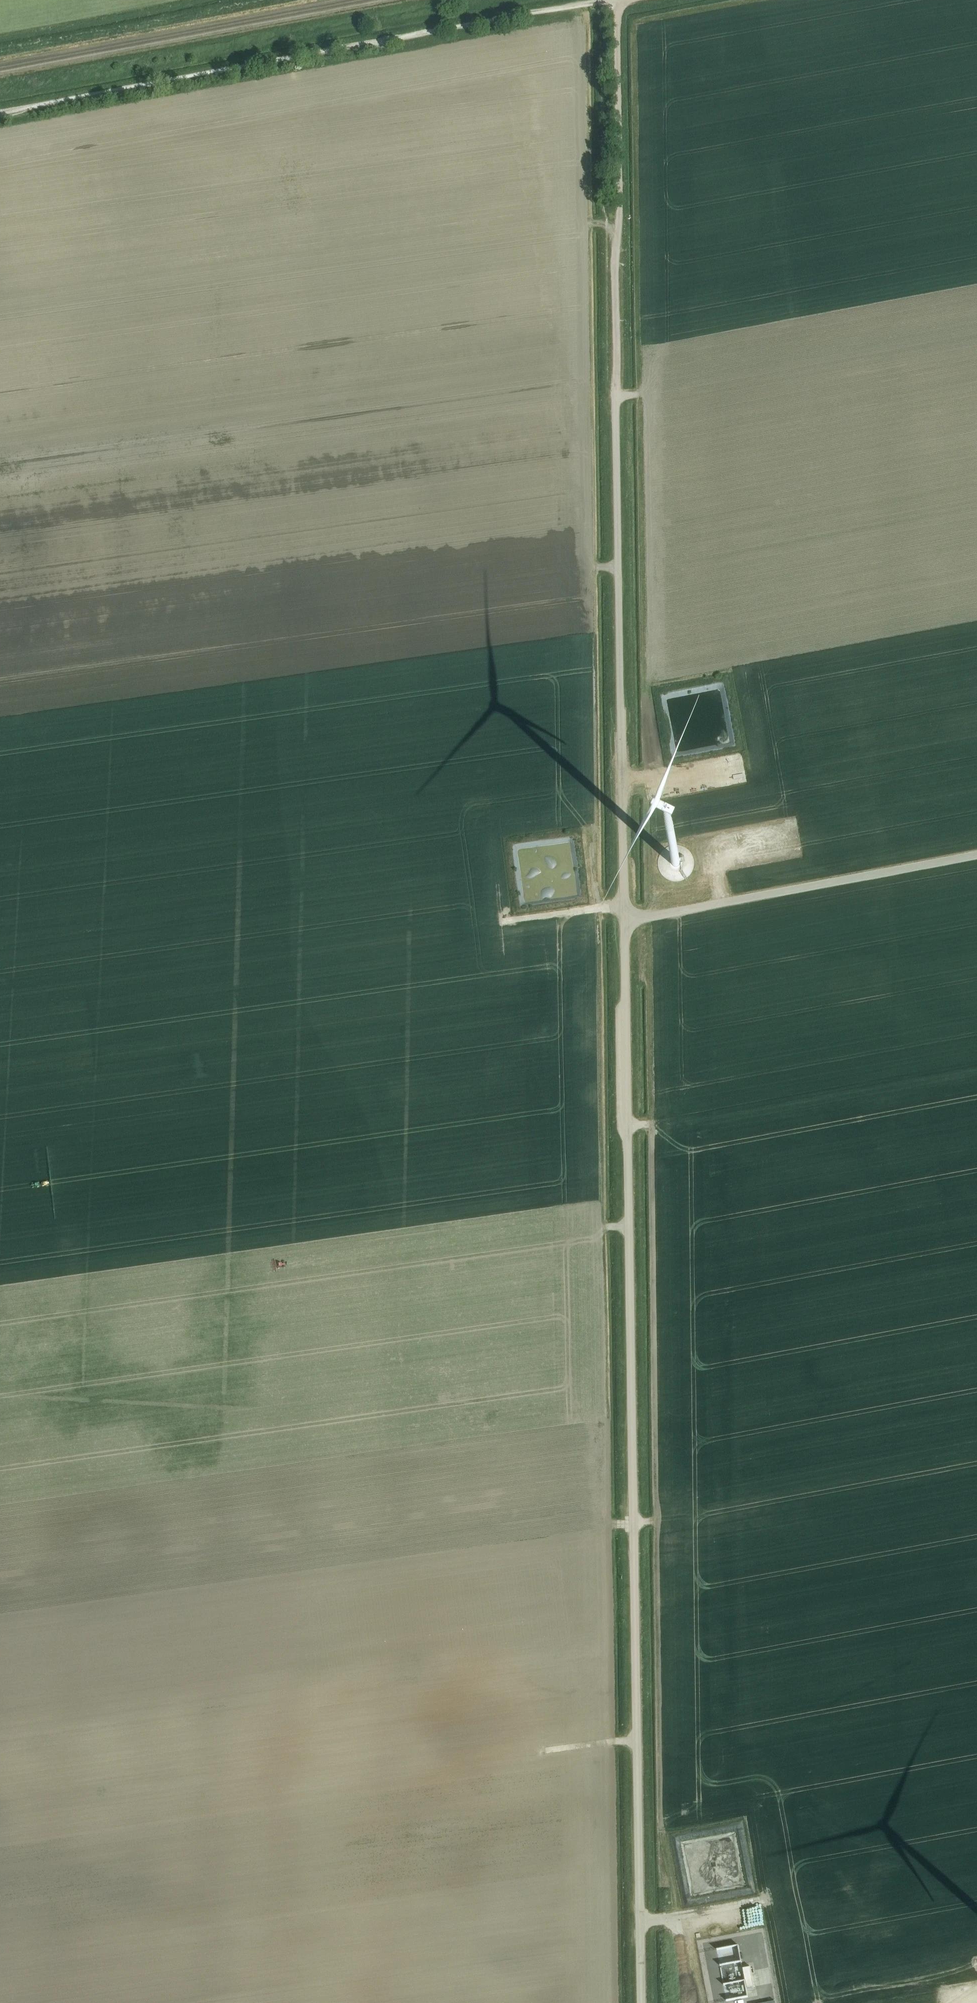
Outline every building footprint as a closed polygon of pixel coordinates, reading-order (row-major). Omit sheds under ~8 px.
[(680,864),(680,863),(680,862),(679,861),(679,860),(678,860),(677,860),(677,859),(676,859),(675,859),(675,860),(674,860),(673,860),(673,861),(672,861),(672,862),(672,863),(672,864),(672,865),(672,866),(673,866),(673,867),(674,867),(675,867),(676,868),(677,868),(677,867),(678,867),(679,867),(679,866),(680,865),(680,864)] [(718,1872),(714,1873),(714,1882),(723,1881),(723,1882),(730,1882),(730,1876),(724,1877),(724,1872),(718,1873),(718,1872)] [(737,1916),(738,1928),(751,1928),(751,1916),(737,1916)] [(737,1947),(717,1947),(717,1956),(737,1956),(737,1947)] [(667,1977),(676,1977),(675,1965),(666,1966),(667,1977)] [(751,1967),(743,1969),(745,1981),(744,1981),(746,1988),(754,1987),(751,1967)]
